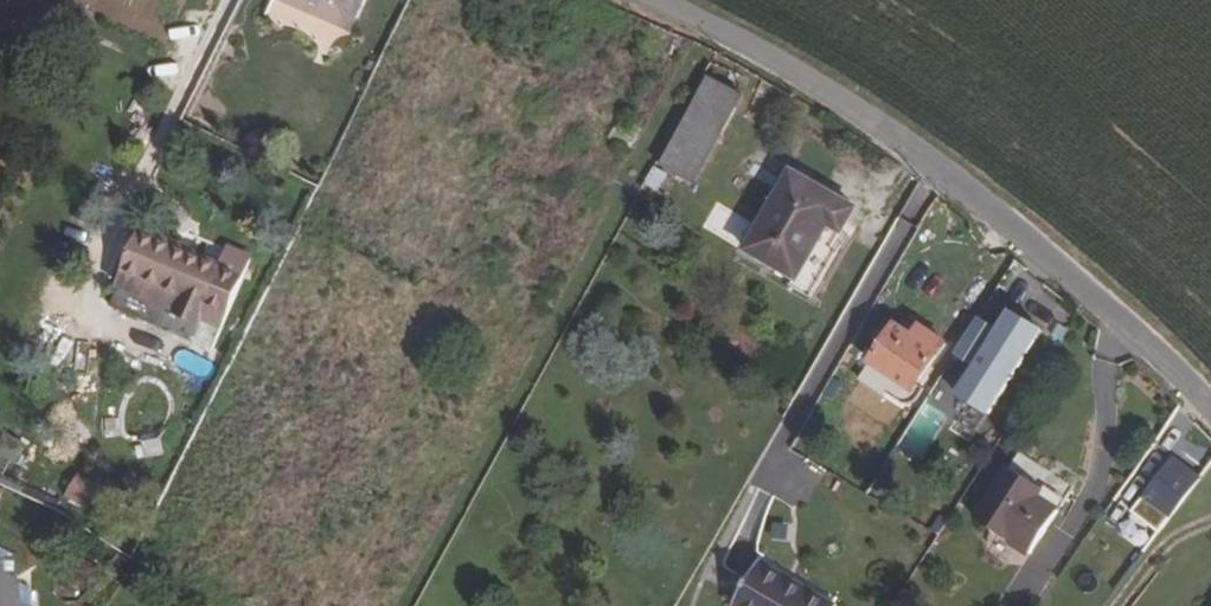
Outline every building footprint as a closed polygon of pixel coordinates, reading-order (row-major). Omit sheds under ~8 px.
[(351,29),(364,0),(282,0),(351,29)] [(662,166),(694,184),(743,94),(711,77),(662,166)] [(660,194),(670,175),(656,167),(645,186),(660,194)] [(745,250),(795,279),(791,287),(811,299),(837,255),(831,251),(857,208),(792,170),(745,250)] [(191,253),(178,248),(180,244),(142,229),(118,285),(110,308),(194,342),(200,326),(176,316),(180,308),(204,318),(225,268),(244,276),(252,257),(233,249),(225,267),(191,253)] [(193,250),(180,244),(178,248),(191,253),(193,250)] [(204,318),(180,308),(176,316),(200,326),(204,318)] [(984,422),(1039,336),(1009,317),(997,336),(977,323),(951,362),(972,375),(954,403),(984,422)] [(870,363),(913,391),(946,343),(920,325),(913,335),(896,323),(870,363)] [(1185,416),(1157,434),(1167,449),(1195,431),(1185,416)] [(1020,452),(976,520),(1031,555),(1074,487),(1020,452)] [(1131,511),(1159,533),(1200,479),(1172,458),(1131,511)] [(40,593),(6,576),(5,562),(0,559),(0,605),(41,605),(40,593)] [(837,605),(760,561),(733,605),(837,605)]
